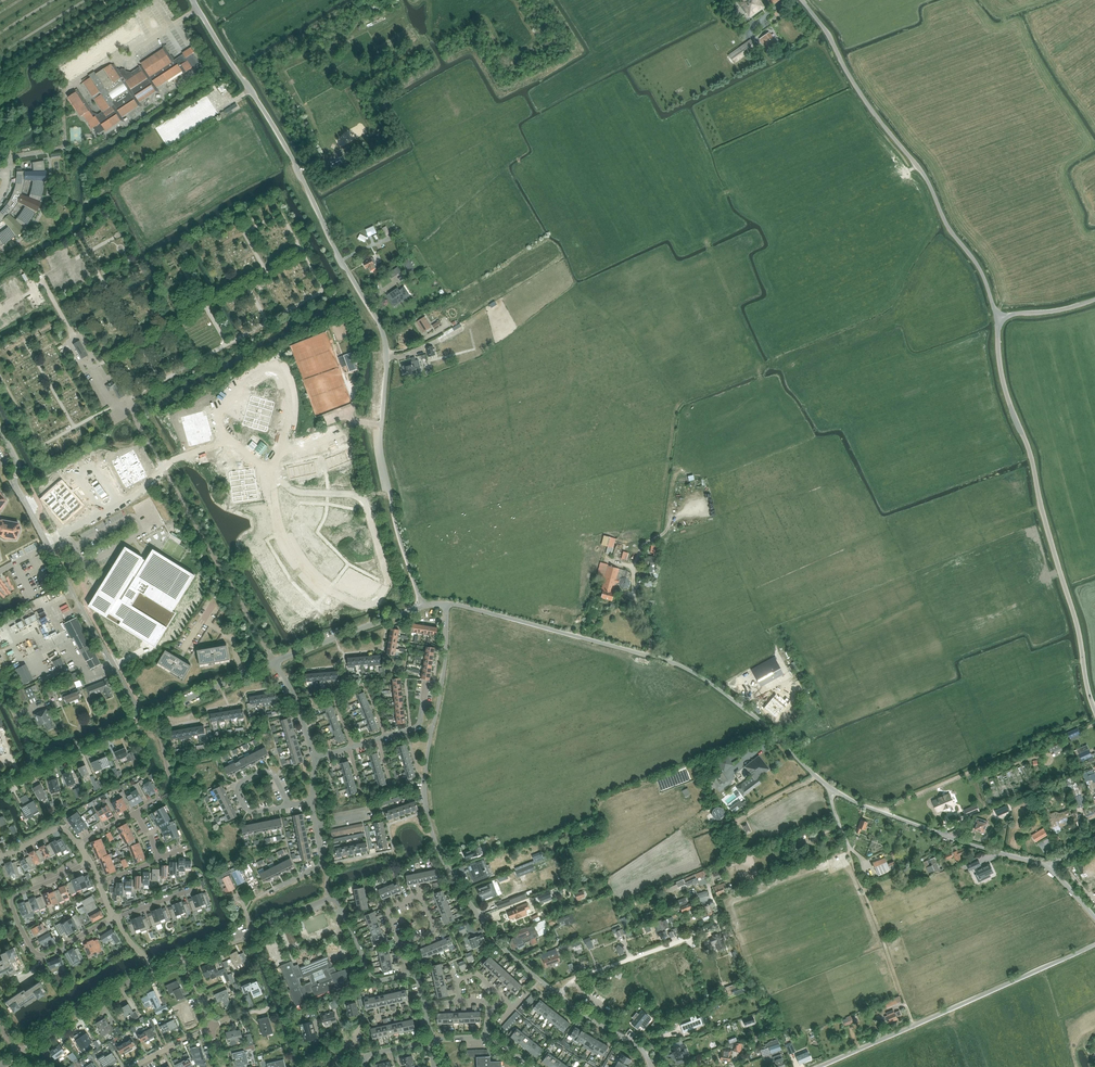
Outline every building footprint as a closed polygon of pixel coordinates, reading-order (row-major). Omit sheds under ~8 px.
[(760,0),(739,0),(736,2),(740,7),(745,14),(746,13),(750,18),(765,7),(760,0)] [(760,39),(767,50),(776,43),(769,33),(760,39)] [(728,55),(734,64),(757,48),(750,39),(728,55)] [(139,65),(140,67),(132,72),(125,71),(125,69),(122,68),(121,69),(117,68),(115,65),(111,64),(96,74),(94,75),(93,73),(81,81),(83,83),(102,112),(98,114),(93,112),(77,89),(73,92),(74,94),(68,98),(80,117),(83,115),(92,129),(93,128),(98,134),(105,130),(105,131),(113,126),(121,121),(125,122),(122,117),(139,106),(143,107),(139,103),(156,92),(160,92),(157,88),(168,80),(182,71),(185,76),(186,72),(192,68),(193,70),(200,65),(192,54),(194,52),(191,47),(182,53),(183,54),(181,56),(181,55),(174,60),(168,51),(170,49),(166,44),(164,46),(164,45),(163,49),(141,63),(142,66),(139,65)] [(224,111),(226,113),(238,106),(236,103),(224,111)] [(40,200),(42,194),(43,189),(44,184),(44,181),(46,181),(46,171),(44,171),(44,168),(44,163),(43,160),(31,162),(32,164),(32,168),(33,171),(24,172),(24,171),(22,171),(22,168),(16,168),(16,171),(15,171),(16,172),(16,175),(16,178),(16,181),(15,185),(14,188),(14,191),(13,194),(11,197),(10,200),(9,201),(7,200),(3,205),(5,207),(4,209),(2,211),(0,213),(0,223),(3,220),(8,226),(6,229),(2,231),(0,233),(0,246),(1,246),(6,243),(10,240),(15,236),(16,235),(17,237),(25,229),(23,228),(27,224),(30,220),(33,215),(35,211),(37,212),(41,202),(39,202),(40,200)] [(365,229),(368,236),(377,232),(373,225),(365,229)] [(357,239),(364,242),(367,236),(360,233),(357,239)] [(374,258),(372,259),(371,257),(363,262),(366,268),(368,267),(370,271),(375,268),(374,266),(377,265),(374,258)] [(414,268),(408,260),(403,263),(409,271),(414,268)] [(393,271),(388,274),(391,279),(396,275),(396,276),(397,276),(393,270),(392,270),(393,271)] [(387,295),(386,295),(394,307),(394,306),(405,299),(404,297),(408,294),(404,288),(404,287),(399,290),(398,289),(397,288),(388,294),(389,295),(387,297),(387,295)] [(424,318),(417,322),(423,332),(430,327),(424,318)] [(439,321),(433,326),(435,329),(442,325),(439,321)] [(80,341),(74,344),(82,359),(88,355),(80,341)] [(426,348),(428,357),(435,355),(433,346),(426,348)] [(345,360),(349,372),(357,369),(351,353),(343,355),(345,360)] [(402,364),(404,373),(406,373),(407,375),(416,373),(415,369),(420,368),(418,360),(402,364)] [(113,389),(119,399),(125,395),(116,380),(106,386),(109,391),(113,389)] [(250,399),(244,420),(246,421),(245,425),(264,431),(266,427),(268,427),(274,407),(272,406),(273,402),(253,396),(252,400),(250,399)] [(184,421),(182,421),(188,442),(190,441),(191,446),(211,440),(210,436),(212,435),(206,415),(204,415),(203,411),(183,416),(184,421)] [(349,448),(344,450),(349,461),(354,459),(349,448)] [(128,487),(146,478),(144,474),(146,472),(136,453),(134,454),(131,450),(113,460),(115,464),(113,465),(123,484),(126,483),(128,487)] [(344,450),(340,452),(344,463),(349,461),(344,450)] [(340,452),(335,454),(339,465),(344,463),(340,452)] [(335,454),(330,456),(334,467),(339,465),(335,454)] [(325,458),(324,458),(325,459),(326,461),(327,463),(327,465),(328,467),(329,469),(334,467),(330,456),(325,458)] [(232,476),(229,476),(232,498),(235,497),(236,502),(256,499),(255,494),(257,494),(254,473),(252,473),(251,468),(231,471),(232,476)] [(58,484),(43,498),(46,501),(45,503),(60,519),(61,517),(65,520),(79,506),(76,503),(78,501),(63,485),(61,487),(58,484)] [(332,514),(332,518),(338,519),(340,509),(334,508),(333,511),(332,514)] [(4,539),(15,539),(20,529),(19,523),(2,519),(0,520),(0,536),(4,539)] [(608,545),(607,546),(605,554),(611,555),(613,548),(615,539),(604,535),(601,545),(606,546),(607,545),(608,545)] [(313,541),(311,544),(315,548),(322,541),(318,537),(315,539),(313,541)] [(257,542),(254,544),(258,549),(266,544),(263,539),(260,541),(257,542)] [(322,541),(315,548),(319,552),(326,545),(322,541)] [(266,544),(258,549),(261,554),(269,549),(266,544)] [(326,545),(319,552),(323,556),(330,550),(326,545)] [(96,595),(89,606),(99,613),(100,613),(155,647),(176,613),(172,611),(195,575),(153,549),(146,560),(146,561),(142,559),(143,558),(139,555),(125,547),(123,551),(113,567),(100,587),(96,595)] [(269,549),(261,554),(263,559),(272,554),(269,549)] [(330,550),(323,556),(327,561),(334,554),(330,550)] [(272,554),(263,559),(266,564),(275,559),(272,554)] [(334,554),(327,561),(331,565),(338,558),(334,554)] [(653,567),(654,564),(656,564),(657,560),(653,559),(653,556),(648,556),(648,559),(643,558),(643,562),(650,563),(650,564),(649,567),(650,567),(648,576),(655,577),(657,568),(653,567)] [(338,558),(331,565),(336,569),(338,567),(340,565),(342,563),(343,562),(338,558)] [(275,559),(266,564),(269,569),(278,564),(275,559)] [(619,569),(608,565),(608,564),(600,562),(596,577),(604,579),(601,590),(603,590),(601,598),(612,601),(615,592),(613,591),(615,582),(618,583),(618,585),(623,589),(629,588),(631,581),(626,577),(628,571),(624,570),(619,569)] [(278,564),(269,569),(272,574),(281,569),(278,564)] [(281,569),(272,574),(276,580),(278,578),(281,576),(284,575),(281,569)] [(348,575),(347,578),(352,581),(357,572),(351,569),(350,572),(348,575)] [(357,572),(352,581),(357,583),(362,575),(357,572)] [(362,575),(357,583),(363,586),(367,577),(362,575)] [(367,577),(363,586),(368,589),(372,580),(367,577)] [(372,580),(368,589),(373,592),(375,589),(376,586),(378,583),(372,580)] [(285,588),(282,590),(287,595),(294,588),(289,583),(289,584),(287,586),(285,588)] [(294,588),(287,595),(291,599),(298,592),(294,588)] [(298,592),(291,599),(295,603),(302,596),(298,592)] [(302,596),(295,603),(299,607),(306,600),(302,596)] [(306,600),(299,607),(303,611),(310,604),(306,600)] [(310,604),(303,611),(307,616),(310,613),(312,611),(314,609),(310,604)] [(85,659),(90,667),(91,670),(96,667),(101,664),(77,618),(64,624),(72,639),(74,638),(85,659)] [(227,645),(197,650),(200,665),(204,664),(204,666),(210,665),(209,665),(209,663),(214,662),(215,664),(214,664),(214,665),(215,664),(215,662),(220,661),(220,663),(220,664),(226,663),(226,662),(225,662),(225,660),(229,660),(230,660),(227,645)] [(192,666),(166,650),(158,663),(159,663),(160,664),(162,665),(161,667),(160,667),(165,670),(165,669),(166,668),(171,671),(170,672),(169,672),(170,673),(170,672),(171,671),(176,674),(175,675),(174,675),(179,678),(180,676),(183,678),(184,679),(192,666)] [(751,669),(760,687),(783,674),(774,657),(751,669)] [(53,662),(57,671),(66,667),(61,658),(53,662)] [(801,671),(796,660),(791,663),(796,673),(801,671)] [(34,679),(26,664),(15,670),(23,685),(34,679)] [(787,666),(792,675),(796,673),(791,664),(787,666)] [(71,674),(74,681),(80,678),(78,671),(71,674)] [(41,678),(44,686),(60,680),(57,673),(41,678)] [(85,688),(89,697),(104,691),(107,699),(113,697),(111,690),(114,688),(112,684),(110,685),(107,678),(104,679),(105,680),(85,688)] [(36,685),(25,690),(31,703),(37,701),(34,694),(37,693),(36,692),(38,691),(36,685)] [(70,691),(71,694),(74,701),(81,698),(79,693),(81,693),(79,688),(70,691)] [(18,691),(22,701),(27,699),(22,689),(18,691)] [(45,690),(49,698),(55,695),(52,690),(50,691),(50,690),(48,691),(48,689),(45,690)] [(275,692),(269,693),(270,701),(270,703),(277,702),(277,700),(275,692)] [(359,701),(367,698),(364,692),(356,695),(359,701)] [(74,701),(71,694),(68,695),(67,693),(61,695),(63,700),(65,699),(67,704),(74,701)] [(763,709),(775,719),(790,701),(785,697),(783,700),(779,696),(776,694),(763,709)] [(257,704),(256,695),(249,697),(251,706),(253,706),(253,704),(257,704)] [(361,707),(369,704),(367,698),(359,701),(361,707)] [(324,706),(326,713),(334,710),(331,703),(324,706)] [(361,714),(362,714),(364,713),(371,710),(369,704),(361,707),(359,708),(360,710),(361,714)] [(47,708),(33,714),(39,726),(44,724),(47,730),(55,727),(52,720),(47,708)] [(243,708),(236,709),(238,718),(238,719),(239,718),(244,718),(244,716),(243,708)] [(326,713),(328,719),(336,716),(334,710),(326,713)] [(364,716),(366,719),(374,716),(371,710),(364,713),(362,714),(363,716),(364,716)] [(218,722),(225,721),(225,719),(223,711),(217,713),(218,721),(218,722)] [(212,722),(218,721),(217,713),(210,714),(212,722)] [(328,719),(331,725),(339,722),(336,716),(328,719)] [(367,722),(368,726),(376,723),(374,716),(366,719),(364,720),(365,722),(367,722)] [(281,720),(283,726),(292,723),(291,717),(281,720)] [(331,730),(331,732),(333,731),(341,728),(339,722),(331,725),(329,726),(331,730)] [(283,726),(284,731),(294,728),(292,723),(283,726)] [(376,723),(368,726),(367,726),(368,728),(369,728),(371,732),(379,729),(376,723)] [(204,725),(197,726),(199,735),(199,740),(202,740),(202,737),(206,736),(204,725)] [(191,728),(184,729),(186,738),(192,737),(192,736),(191,728)] [(284,731),(286,737),(295,734),(294,728),(284,731)] [(334,733),(336,737),(343,734),(341,728),(333,731),(331,732),(332,734),(334,733)] [(1068,734),(1067,734),(1068,737),(1069,736),(1070,738),(1080,734),(1078,728),(1067,733),(1068,734)] [(178,730),(179,738),(179,740),(186,738),(184,729),(178,730)] [(173,739),(179,738),(178,730),(171,731),(173,739)] [(286,737),(288,742),(297,739),(295,734),(286,737)] [(343,734),(336,737),(334,738),(334,740),(336,739),(338,743),(346,740),(343,734)] [(288,742),(289,748),(299,745),(297,739),(288,742)] [(398,747),(400,753),(408,751),(406,744),(398,747)] [(1049,749),(1050,752),(1053,750),(1055,754),(1056,754),(1058,753),(1059,755),(1062,753),(1061,751),(1062,750),(1063,750),(1063,749),(1062,749),(1060,746),(1059,744),(1049,749)] [(289,748),(291,753),(300,750),(299,745),(289,748)] [(1087,746),(1074,751),(1080,762),(1092,757),(1091,754),(1087,746)] [(265,747),(260,750),(264,759),(270,756),(265,747)] [(115,752),(118,759),(126,756),(129,762),(137,758),(134,751),(128,754),(125,748),(115,752)] [(260,750),(255,752),(259,761),(264,759),(260,750)] [(291,753),(292,758),(302,756),(300,750),(291,753)] [(401,755),(402,759),(410,757),(408,751),(400,753),(398,753),(399,756),(401,755)] [(255,752),(250,755),(254,764),(259,761),(255,752)] [(369,755),(371,761),(379,759),(378,753),(369,755)] [(243,755),(238,757),(239,760),(244,769),(249,766),(245,757),(243,755)] [(250,755),(245,757),(249,766),(254,764),(250,755)] [(717,762),(723,771),(733,765),(727,755),(726,756),(718,761),(717,762)] [(106,756),(99,760),(103,769),(110,766),(106,756)] [(302,756),(292,758),(294,764),(303,761),(302,756)] [(761,783),(759,780),(757,779),(769,769),(759,756),(745,767),(748,770),(748,771),(752,776),(737,788),(743,797),(761,783)] [(403,762),(404,766),(412,763),(410,757),(402,759),(400,760),(401,762),(403,762)] [(228,762),(229,765),(234,774),(239,771),(234,762),(234,763),(232,759),(228,762)] [(371,761),(373,768),(381,765),(379,759),(371,761)] [(103,769),(99,760),(91,763),(95,772),(103,769)] [(239,760),(234,762),(239,771),(244,769),(239,760)] [(341,766),(342,770),(351,767),(349,761),(341,763),(338,764),(339,766),(341,766)] [(404,766),(406,772),(414,770),(412,763),(404,766)] [(83,777),(84,779),(87,778),(87,777),(90,776),(86,765),(79,768),(83,777)] [(234,774),(229,765),(224,767),(229,776),(234,774)] [(373,768),(375,774),(383,772),(381,765),(373,768)] [(343,772),(344,776),(352,774),(351,767),(342,770),(340,770),(341,772),(343,772)] [(414,770),(406,772),(404,772),(404,775),(406,775),(407,778),(416,776),(414,770)] [(1083,774),(1086,781),(1086,782),(1087,781),(1089,780),(1091,780),(1092,779),(1094,782),(1094,775),(1093,770),(1083,774)] [(66,782),(68,786),(76,783),(71,772),(63,775),(65,778),(64,779),(66,782)] [(375,774),(377,780),(385,778),(383,772),(375,774)] [(720,784),(723,783),(727,781),(722,773),(718,776),(715,778),(711,780),(716,788),(720,785),(720,784)] [(344,783),(346,782),(354,780),(352,774),(344,776),(342,777),(344,783)] [(90,777),(95,790),(98,789),(93,776),(90,777)] [(385,778),(377,780),(379,787),(387,784),(385,778)] [(60,791),(57,779),(48,781),(52,793),(60,791)] [(96,781),(99,788),(104,786),(102,780),(99,781),(99,780),(96,781)] [(156,792),(154,789),(156,787),(154,783),(151,784),(150,782),(145,784),(142,780),(139,781),(146,793),(148,792),(150,795),(156,792)] [(346,782),(348,789),(356,786),(354,780),(346,782)] [(136,789),(131,791),(138,803),(143,800),(141,797),(144,796),(137,783),(134,785),(136,789)] [(1081,807),(1084,803),(1076,783),(1068,785),(1073,797),(1072,797),(1076,806),(1081,807)] [(33,789),(40,801),(46,797),(43,792),(44,791),(40,784),(33,789)] [(213,790),(216,795),(224,790),(222,785),(213,790)] [(356,786),(348,789),(346,789),(348,796),(358,793),(356,786)] [(76,789),(79,797),(84,795),(83,793),(81,787),(76,789)] [(216,795),(218,800),(227,796),(224,790),(216,795)] [(122,798),(117,800),(123,811),(128,808),(127,805),(129,804),(122,791),(119,793),(122,798)] [(138,803),(131,791),(126,794),(132,806),(138,803)] [(950,795),(934,802),(938,810),(954,803),(950,795)] [(1091,795),(1090,795),(1085,797),(1086,802),(1087,801),(1088,804),(1094,802),(1093,800),(1091,795)] [(218,800),(221,805),(230,801),(227,796),(218,800)] [(107,805),(102,808),(108,818),(113,816),(112,812),(114,811),(107,799),(104,800),(107,805)] [(123,811),(117,800),(112,803),(118,814),(123,811)] [(221,805),(223,810),(232,806),(230,801),(221,805)] [(415,801),(409,803),(412,812),(418,809),(415,801)] [(33,802),(28,805),(32,813),(33,814),(39,811),(38,809),(33,802)] [(409,803),(403,805),(406,814),(412,812),(409,803)] [(32,813),(28,805),(22,808),(24,812),(22,813),(26,819),(28,818),(33,814),(32,813)] [(403,805),(397,807),(400,816),(406,814),(403,805)] [(977,805),(967,810),(968,814),(979,810),(977,805)] [(223,810),(226,815),(235,811),(232,806),(223,810)] [(1011,811),(1009,807),(1009,806),(996,811),(998,817),(1011,811)] [(1089,820),(1089,821),(1094,818),(1094,806),(1085,810),(1089,820)] [(151,814),(157,825),(157,826),(160,825),(161,828),(166,842),(180,836),(175,823),(174,823),(174,821),(170,822),(169,820),(171,819),(164,807),(151,814)] [(397,807),(391,810),(394,818),(400,816),(397,807)] [(718,807),(717,807),(717,808),(716,808),(715,808),(715,809),(714,809),(713,810),(713,811),(713,812),(712,812),(712,813),(712,814),(712,815),(713,815),(713,816),(713,817),(714,817),(714,818),(715,818),(716,819),(717,819),(718,819),(719,819),(720,819),(721,819),(721,818),(722,818),(723,817),(723,816),(724,816),(724,815),(724,814),(724,813),(724,812),(724,811),(723,810),(723,809),(722,809),(722,808),(721,808),(720,808),(719,807),(718,807)] [(108,818),(102,808),(97,811),(103,821),(108,818)] [(1060,813),(1047,818),(1052,829),(1054,834),(1062,831),(1060,827),(1069,823),(1067,817),(1067,816),(1071,815),(1069,811),(1068,809),(1060,813)] [(394,818),(391,810),(384,812),(387,820),(394,818)] [(235,811),(226,815),(228,820),(237,816),(235,811)] [(67,819),(71,824),(81,817),(77,812),(67,819)] [(71,824),(74,829),(84,822),(81,817),(71,824)] [(976,829),(984,832),(987,821),(977,818),(975,824),(977,825),(976,829)] [(867,822),(864,821),(861,820),(856,832),(860,833),(861,829),(865,830),(867,822)] [(374,823),(376,829),(384,828),(383,821),(374,823)] [(84,822),(74,829),(79,835),(79,834),(78,834),(88,827),(84,822)] [(117,828),(120,834),(130,828),(127,823),(117,828)] [(751,832),(746,823),(742,825),(746,834),(751,832)] [(14,825),(9,827),(13,836),(18,834),(14,825)] [(120,834),(123,839),(132,834),(130,828),(120,834)] [(376,829),(377,836),(385,834),(384,828),(376,829)] [(807,830),(795,834),(792,835),(793,841),(797,840),(810,836),(807,830)] [(1045,830),(1033,837),(1036,842),(1048,835),(1045,830)] [(132,834),(123,839),(126,844),(128,843),(130,846),(136,844),(135,839),(132,834)] [(377,836),(378,842),(387,840),(385,834),(377,836)] [(50,843),(56,854),(57,854),(56,854),(61,851),(62,852),(67,849),(61,838),(56,841),(56,840),(50,843)] [(91,842),(93,848),(103,844),(101,838),(91,842)] [(910,839),(905,843),(907,846),(904,848),(908,854),(917,847),(910,839)] [(387,840),(378,842),(379,849),(388,847),(387,840)] [(367,842),(360,844),(362,852),(368,851),(367,842)] [(39,848),(40,849),(46,860),(46,858),(50,856),(51,857),(56,854),(50,843),(45,846),(45,845),(39,848)] [(129,847),(131,852),(142,848),(139,843),(136,844),(130,846),(129,847)] [(93,848),(95,854),(105,850),(103,844),(93,848)] [(360,844),(354,845),(355,853),(362,852),(360,844)] [(354,845),(347,846),(349,855),(355,853),(354,845)] [(347,846),(341,848),(343,856),(349,855),(347,846)] [(474,849),(470,851),(471,854),(472,857),(476,856),(480,854),(482,853),(480,847),(477,848),(474,849)] [(131,852),(133,858),(144,854),(142,848),(131,852)] [(343,856),(341,848),(335,849),(336,857),(343,856)] [(953,853),(952,853),(953,855),(954,855),(957,863),(963,861),(961,855),(967,852),(965,848),(958,850),(958,851),(953,852),(953,853)] [(29,853),(30,856),(36,866),(37,866),(35,864),(40,861),(41,863),(46,860),(40,849),(35,852),(34,850),(29,853)] [(97,859),(100,858),(99,858),(108,855),(105,850),(95,854),(97,859)] [(472,857),(470,851),(464,853),(466,859),(472,857)] [(534,861),(543,857),(541,852),(532,856),(534,861)] [(99,858),(100,858),(102,864),(112,860),(110,854),(108,855),(99,858)] [(144,854),(133,858),(136,863),(146,859),(144,854)] [(732,860),(728,861),(730,865),(733,864),(737,863),(739,862),(738,859),(739,859),(737,854),(735,855),(735,857),(731,859),(732,860)] [(36,866),(30,856),(25,858),(25,857),(19,860),(25,871),(30,868),(31,869),(36,866)] [(936,857),(930,859),(927,860),(925,861),(930,873),(935,871),(935,872),(941,869),(936,857)] [(179,862),(177,862),(176,874),(176,876),(185,876),(185,871),(191,871),(191,861),(186,861),(186,859),(179,858),(179,862)] [(290,858),(285,861),(289,870),(295,867),(290,858)] [(893,861),(888,864),(885,858),(873,863),(876,871),(877,871),(879,876),(897,868),(893,861)] [(102,864),(104,869),(114,865),(112,860),(102,864)] [(17,867),(16,862),(12,863),(11,861),(5,864),(6,865),(2,866),(6,877),(10,875),(10,874),(14,872),(15,874),(19,872),(19,873),(22,872),(20,866),(17,867)] [(285,861),(280,864),(284,872),(289,870),(285,861)] [(471,866),(468,867),(470,871),(474,881),(487,876),(489,875),(484,861),(481,862),(471,866)] [(981,866),(979,861),(967,866),(969,871),(975,869),(976,871),(977,874),(975,875),(976,877),(978,880),(980,879),(981,879),(981,878),(983,878),(984,880),(991,876),(990,875),(990,874),(993,872),(994,872),(990,864),(988,865),(980,869),(979,867),(981,866)] [(170,866),(168,866),(167,878),(167,879),(171,879),(171,874),(176,874),(177,862),(170,862),(170,866)] [(280,864),(275,866),(279,875),(284,872),(280,864)] [(532,864),(523,867),(526,874),(535,870),(532,864)] [(114,865),(104,869),(106,875),(116,871),(114,865)] [(161,869),(159,869),(159,881),(158,881),(158,883),(162,883),(162,877),(167,878),(168,866),(162,865),(161,869)] [(275,866),(270,869),(274,877),(279,875),(275,866)] [(153,873),(150,873),(150,885),(149,885),(149,886),(153,886),(153,881),(158,881),(159,881),(159,869),(153,869),(153,873)] [(270,869),(265,871),(269,880),(274,877),(270,869)] [(705,870),(689,876),(690,878),(691,880),(692,880),(694,883),(692,884),(693,884),(699,881),(700,885),(705,883),(705,884),(709,883),(707,878),(706,878),(705,875),(707,874),(705,870)] [(713,874),(715,879),(725,875),(723,870),(713,874)] [(269,880),(265,871),(259,874),(264,883),(269,880)] [(144,876),(141,876),(141,888),(140,888),(140,890),(141,891),(142,894),(144,894),(144,884),(149,885),(150,885),(150,873),(150,872),(144,872),(144,876)] [(83,875),(77,878),(82,889),(87,887),(87,889),(93,886),(89,875),(83,877),(83,875)] [(135,880),(132,879),(132,892),(131,892),(131,893),(133,896),(135,896),(135,888),(140,888),(141,888),(141,876),(135,876),(135,880)] [(82,889),(77,878),(71,880),(72,881),(67,883),(71,895),(77,892),(77,891),(82,889)] [(683,881),(683,880),(666,887),(669,892),(685,885),(686,887),(693,884),(692,884),(694,883),(692,880),(691,880),(690,878),(683,881)] [(123,895),(123,897),(124,899),(125,901),(126,900),(126,891),(131,892),(132,892),(132,879),(126,879),(126,883),(123,883),(123,895)] [(398,881),(393,883),(397,893),(402,891),(398,881)] [(117,895),(123,895),(123,883),(117,883),(117,886),(114,886),(114,887),(114,886),(110,886),(110,893),(114,893),(114,900),(117,900),(117,895)] [(393,883),(388,885),(392,895),(397,893),(393,883)] [(489,884),(477,889),(480,896),(483,895),(485,899),(497,895),(493,883),(489,884)] [(714,887),(716,892),(717,895),(725,892),(724,889),(727,888),(725,883),(714,887)] [(60,889),(54,891),(59,903),(65,900),(64,899),(69,897),(65,885),(59,888),(60,889)] [(388,885),(383,887),(387,897),(392,895),(388,885)] [(387,897),(383,887),(378,890),(382,899),(387,897)] [(433,894),(435,899),(444,895),(442,890),(433,894)] [(59,903),(54,891),(49,893),(49,892),(43,894),(47,906),(53,904),(53,905),(59,903)] [(550,891),(537,897),(540,904),(548,900),(548,898),(552,897),(550,891)] [(584,891),(576,894),(578,900),(582,899),(581,897),(585,896),(584,891)] [(197,894),(201,906),(206,904),(206,906),(211,904),(207,893),(203,894),(202,893),(197,894)] [(197,894),(196,895),(195,894),(192,895),(192,896),(193,900),(189,901),(193,912),(202,909),(201,906),(197,894)] [(83,907),(86,912),(97,906),(94,902),(95,901),(92,895),(82,901),(84,906),(83,907)] [(435,899),(437,904),(447,900),(444,895),(435,899)] [(29,899),(30,901),(35,915),(36,916),(36,915),(35,912),(34,911),(39,909),(40,910),(46,908),(41,896),(36,898),(35,897),(29,899)] [(678,900),(677,900),(677,907),(680,905),(683,904),(686,903),(687,903),(685,898),(685,897),(680,899),(678,900)] [(509,899),(496,904),(498,908),(511,904),(509,899)] [(177,902),(178,903),(177,903),(181,914),(186,912),(187,916),(191,914),(187,903),(183,905),(182,901),(181,901),(181,900),(177,902)] [(437,904),(439,909),(449,905),(447,900),(437,904)] [(35,915),(30,901),(25,903),(24,901),(18,904),(24,918),(24,917),(30,917),(33,917),(35,915)] [(181,914),(177,903),(176,903),(175,902),(172,904),(172,905),(173,908),(169,910),(173,921),(177,919),(176,916),(181,914)] [(694,905),(692,902),(680,907),(682,913),(692,908),(695,907),(694,905)] [(517,909),(507,912),(510,919),(515,917),(516,919),(522,917),(521,915),(527,913),(526,910),(530,909),(527,903),(523,904),(517,907),(517,909)] [(705,912),(696,916),(697,918),(697,920),(702,918),(703,921),(710,919),(708,916),(714,914),(710,903),(705,905),(703,906),(705,912)] [(439,909),(441,914),(451,910),(449,905),(439,909)] [(97,906),(86,912),(89,918),(90,917),(93,922),(104,916),(101,911),(99,911),(97,906)] [(156,909),(160,920),(165,919),(166,922),(170,920),(167,910),(163,911),(161,907),(161,908),(160,907),(157,908),(157,909),(156,909)] [(156,909),(155,910),(155,909),(151,910),(152,911),(151,911),(152,915),(148,916),(152,927),(161,924),(160,920),(156,909)] [(441,914),(443,919),(453,915),(451,910),(441,914)] [(364,915),(366,920),(376,916),(374,911),(364,915)] [(566,925),(576,922),(573,913),(568,915),(563,917),(557,920),(558,923),(565,921),(566,925)] [(72,918),(67,921),(73,932),(78,929),(77,928),(82,925),(77,914),(71,917),(72,918)] [(674,920),(673,919),(677,917),(676,914),(672,916),(667,919),(669,922),(674,920)] [(453,915),(443,919),(445,924),(455,920),(453,915)] [(136,918),(140,929),(141,932),(150,929),(147,918),(143,919),(141,916),(136,918)] [(366,920),(368,926),(378,921),(376,916),(366,920)] [(620,919),(623,926),(629,923),(626,916),(620,919)] [(546,920),(549,926),(555,923),(553,917),(546,920)] [(135,931),(140,929),(136,918),(131,920),(132,923),(128,925),(132,935),(137,934),(135,931)] [(655,922),(649,925),(650,927),(654,926),(656,925),(658,930),(656,931),(657,934),(659,934),(661,939),(667,937),(665,931),(664,929),(665,928),(666,929),(668,928),(668,927),(669,927),(666,919),(664,920),(664,919),(655,922)] [(517,936),(513,938),(508,940),(513,949),(518,946),(524,942),(529,940),(531,940),(530,938),(534,936),(548,930),(546,925),(545,920),(527,928),(515,932),(517,936)] [(73,932),(67,921),(62,924),(61,922),(56,925),(61,936),(67,933),(67,935),(73,932)] [(368,926),(370,931),(380,926),(378,921),(368,926)] [(36,934),(38,939),(49,933),(46,928),(45,928),(42,923),(31,929),(34,935),(36,934)] [(457,927),(460,935),(466,933),(463,925),(457,927)] [(370,931),(372,936),(382,931),(380,926),(370,931)] [(615,929),(612,930),(614,933),(616,932),(618,937),(624,935),(619,926),(615,929)] [(104,935),(100,937),(106,946),(114,941),(116,943),(120,941),(112,929),(109,931),(108,930),(103,933),(104,935)] [(293,929),(285,932),(289,943),(297,939),(293,929)] [(372,936),(374,941),(384,937),(382,931),(372,936)] [(712,944),(715,952),(726,948),(726,947),(723,940),(725,939),(730,937),(728,933),(723,935),(721,935),(720,932),(714,935),(715,937),(710,939),(712,944)] [(49,933),(38,939),(41,944),(43,944),(46,949),(56,943),(53,937),(52,938),(49,933)] [(482,934),(469,940),(473,949),(481,946),(479,942),(484,940),(482,934)] [(384,937),(374,941),(376,946),(386,942),(384,937)] [(450,937),(445,939),(449,948),(454,946),(450,937)] [(590,937),(583,940),(585,944),(586,943),(588,949),(589,949),(594,947),(591,940),(590,937)] [(84,945),(89,956),(93,954),(92,953),(97,951),(98,953),(102,951),(97,939),(94,941),(93,939),(87,942),(88,943),(84,945)] [(445,939),(440,941),(444,950),(449,948),(445,939)] [(440,941),(435,943),(439,952),(444,950),(440,941)] [(435,943),(430,945),(434,955),(439,952),(435,943)] [(430,945),(425,947),(429,957),(434,955),(430,945)] [(618,945),(615,948),(618,951),(619,955),(624,953),(623,950),(624,949),(621,947),(618,945)] [(20,971),(25,969),(16,947),(12,948),(6,951),(0,954),(0,955),(2,959),(0,960),(0,977),(3,975),(3,974),(5,973),(4,971),(6,970),(9,976),(20,971)] [(429,957),(425,947),(420,949),(424,959),(429,957)] [(69,953),(65,954),(66,955),(67,958),(71,965),(72,966),(72,965),(73,966),(80,962),(80,961),(84,958),(82,955),(81,953),(78,948),(74,949),(74,948),(68,951),(69,953)] [(560,961),(558,954),(556,948),(552,950),(541,954),(546,966),(560,961)] [(229,955),(235,967),(237,969),(249,963),(243,952),(239,955),(237,951),(229,955)] [(474,960),(473,956),(471,952),(465,955),(468,963),(474,960)] [(328,956),(299,968),(299,966),(294,968),(292,961),(280,966),(290,989),(289,990),(295,1005),(305,1002),(302,996),(313,992),(315,997),(349,983),(348,982),(352,981),(347,969),(335,973),(333,968),(327,970),(326,968),(331,966),(331,967),(332,967),(328,956)] [(487,968),(494,960),(490,956),(482,964),(487,968)] [(48,963),(52,973),(61,969),(62,972),(67,971),(61,957),(58,959),(57,958),(51,960),(52,961),(48,963)] [(464,960),(458,963),(461,971),(467,969),(464,960)] [(491,971),(498,964),(494,960),(487,968),(491,971)] [(206,978),(210,976),(211,979),(217,977),(216,974),(219,973),(214,962),(202,967),(206,978)] [(392,964),(382,966),(378,967),(379,973),(383,972),(393,970),(392,964)] [(493,977),(495,975),(502,967),(498,964),(491,971),(492,973),(491,975),(491,976),(489,978),(490,980),(493,977)] [(495,975),(499,979),(506,971),(502,967),(495,975)] [(499,979),(502,982),(510,975),(506,971),(499,979)] [(232,983),(228,975),(227,973),(223,975),(226,982),(231,980),(232,983)] [(502,982),(506,986),(514,978),(510,975),(502,982)] [(506,986),(510,990),(518,982),(514,978),(506,986)] [(251,982),(241,986),(244,993),(251,990),(253,995),(261,992),(257,981),(254,983),(252,980),(250,981),(251,982)] [(166,986),(169,994),(174,992),(177,1000),(181,999),(185,998),(181,988),(181,987),(179,988),(178,985),(179,985),(177,981),(166,986)] [(21,991),(18,993),(5,1002),(8,1007),(10,1006),(13,1011),(19,1008),(19,1007),(22,1005),(23,1005),(24,1006),(35,999),(37,998),(43,994),(46,992),(39,982),(25,991),(21,986),(22,988),(20,989),(21,991)] [(518,982),(510,990),(515,993),(522,986),(518,982)] [(734,984),(725,987),(728,996),(733,994),(744,991),(742,986),(735,988),(734,984)] [(214,995),(215,996),(218,1002),(222,1000),(225,1008),(231,1005),(228,998),(230,997),(227,989),(214,995)] [(142,998),(146,1007),(153,1004),(155,1008),(161,1005),(154,991),(148,994),(149,995),(142,998)] [(895,997),(887,1001),(889,1007),(899,1004),(898,1002),(896,997),(895,997)] [(538,1011),(544,1003),(540,1000),(537,1004),(534,1002),(529,1008),(532,1010),(534,1008),(538,1011)] [(355,1002),(346,1004),(349,1016),(358,1014),(355,1002)] [(542,1015),(548,1006),(544,1003),(538,1011),(542,1015)] [(118,1010),(121,1015),(123,1013),(126,1017),(130,1015),(133,1020),(139,1017),(136,1011),(133,1012),(128,1004),(118,1010)] [(155,1010),(157,1015),(168,1009),(166,1004),(155,1010)] [(546,1018),(553,1010),(548,1006),(542,1015),(546,1018)] [(308,1010),(311,1018),(317,1016),(315,1011),(315,1008),(308,1010)] [(896,1017),(898,1016),(901,1015),(899,1010),(894,1012),(893,1009),(886,1012),(887,1015),(884,1016),(887,1023),(890,1022),(890,1023),(898,1020),(896,1017)] [(550,1021),(550,1022),(557,1013),(553,1010),(546,1018),(548,1020),(547,1022),(548,1023),(550,1021)] [(334,1011),(322,1014),(325,1024),(336,1021),(334,1011)] [(643,1011),(633,1023),(638,1028),(639,1029),(642,1026),(644,1024),(647,1026),(653,1019),(643,1011)] [(550,1022),(555,1025),(561,1017),(557,1013),(550,1022)] [(691,1021),(681,1025),(683,1032),(702,1024),(700,1017),(697,1019),(695,1015),(690,1017),(691,1021)] [(258,1019),(263,1037),(268,1035),(267,1034),(272,1032),(273,1032),(268,1016),(258,1019)] [(743,1020),(745,1025),(755,1022),(753,1016),(743,1020)] [(854,1017),(852,1018),(851,1016),(847,1017),(847,1018),(843,1020),(845,1026),(851,1023),(851,1022),(853,1021),(856,1020),(854,1017)] [(143,1017),(134,1021),(136,1025),(145,1020),(143,1017)] [(173,1017),(166,1021),(171,1031),(175,1029),(174,1027),(177,1026),(173,1017)] [(555,1025),(559,1028),(565,1020),(561,1017),(555,1025)] [(96,1023),(101,1032),(100,1033),(102,1037),(114,1030),(110,1024),(109,1024),(105,1018),(96,1023)] [(147,1027),(144,1028),(150,1041),(154,1039),(153,1036),(156,1035),(154,1031),(155,1031),(153,1028),(156,1026),(151,1018),(148,1019),(151,1025),(147,1027)] [(565,1020),(559,1028),(563,1032),(570,1023),(565,1020)] [(171,1031),(166,1021),(159,1024),(163,1033),(170,1029),(171,1031)] [(312,1021),(300,1025),(303,1034),(302,1034),(304,1041),(317,1038),(312,1021)] [(570,1036),(575,1039),(580,1030),(575,1027),(570,1036)] [(150,1041),(144,1028),(141,1030),(135,1033),(137,1036),(138,1036),(140,1039),(140,1038),(142,1042),(144,1041),(146,1043),(150,1041)] [(510,1037),(515,1040),(521,1032),(517,1028),(515,1031),(513,1028),(508,1034),(511,1036),(510,1037)] [(229,1042),(230,1045),(236,1044),(235,1040),(242,1038),(240,1030),(233,1032),(233,1031),(226,1033),(229,1042)] [(515,1040),(519,1043),(527,1033),(523,1030),(521,1032),(515,1040)] [(578,1044),(579,1042),(585,1033),(580,1030),(575,1039),(573,1042),(578,1044)] [(81,1032),(74,1036),(76,1040),(75,1040),(81,1049),(81,1050),(82,1049),(91,1042),(93,1042),(92,1042),(86,1033),(86,1034),(83,1036),(83,1035),(81,1032)] [(244,1035),(246,1044),(247,1046),(253,1044),(251,1033),(244,1035)] [(519,1043),(523,1047),(530,1039),(527,1036),(529,1034),(527,1033),(519,1043)] [(579,1042),(584,1045),(589,1035),(585,1033),(579,1042)] [(583,1047),(587,1049),(594,1038),(589,1035),(584,1045),(583,1047)] [(127,1041),(124,1043),(128,1050),(129,1052),(133,1049),(132,1047),(135,1046),(132,1041),(134,1040),(131,1036),(126,1039),(127,1041)] [(561,1042),(560,1044),(564,1046),(566,1043),(568,1040),(564,1037),(561,1042)] [(587,1049),(592,1052),(593,1050),(599,1041),(594,1038),(587,1049)] [(118,1047),(118,1048),(121,1054),(124,1052),(125,1055),(130,1052),(129,1052),(128,1050),(124,1043),(123,1041),(117,1044),(114,1039),(109,1041),(110,1042),(114,1049),(118,1047)] [(523,1047),(528,1050),(534,1042),(530,1039),(523,1047)] [(765,1046),(763,1047),(764,1049),(766,1055),(781,1050),(779,1043),(778,1039),(768,1042),(768,1043),(765,1045),(765,1046)] [(597,1055),(598,1053),(603,1043),(599,1041),(593,1050),(592,1052),(597,1055)] [(528,1050),(532,1054),(538,1045),(534,1042),(528,1050)] [(791,1042),(785,1045),(789,1054),(795,1052),(791,1042)] [(603,1056),(603,1055),(606,1057),(607,1055),(604,1053),(608,1046),(603,1043),(598,1053),(603,1056)] [(733,1051),(741,1052),(742,1044),(735,1043),(733,1051)] [(51,1052),(56,1058),(56,1059),(57,1058),(58,1060),(70,1053),(65,1047),(63,1049),(60,1045),(51,1052)] [(538,1045),(532,1054),(534,1056),(536,1058),(539,1056),(542,1054),(540,1052),(543,1049),(538,1045)] [(674,1049),(672,1049),(674,1055),(676,1060),(684,1056),(686,1056),(682,1045),(680,1046),(680,1045),(673,1047),(674,1049)] [(200,1066),(206,1066),(207,1066),(204,1057),(201,1046),(197,1047),(197,1046),(191,1048),(193,1056),(195,1061),(196,1061),(197,1065),(199,1065),(200,1066)] [(95,1054),(101,1050),(99,1047),(90,1053),(94,1060),(97,1058),(95,1054)] [(731,1050),(722,1048),(720,1060),(730,1061),(731,1050)] [(238,1066),(245,1066),(245,1065),(250,1064),(247,1051),(244,1052),(244,1050),(233,1053),(237,1066),(238,1066)] [(501,1061),(490,1061),(490,1056),(488,1056),(488,1050),(467,1051),(467,1057),(476,1057),(477,1066),(502,1066),(501,1061)] [(542,1061),(547,1065),(553,1056),(549,1054),(550,1052),(547,1050),(543,1056),(545,1057),(542,1061)] [(800,1065),(812,1059),(808,1051),(796,1057),(800,1065)] [(72,1052),(68,1055),(72,1061),(73,1061),(74,1063),(75,1062),(78,1060),(74,1055),(72,1052)] [(112,1053),(106,1057),(109,1063),(111,1065),(117,1061),(112,1053)] [(181,1059),(185,1066),(194,1066),(188,1053),(183,1055),(184,1058),(181,1059)] [(622,1054),(619,1059),(628,1064),(631,1060),(622,1054)] [(773,1057),(777,1066),(783,1066),(785,1066),(781,1054),(773,1057)] [(106,1057),(105,1057),(104,1055),(101,1056),(97,1059),(102,1066),(103,1066),(108,1066),(111,1065),(109,1063),(106,1057)] [(406,1066),(414,1065),(412,1056),(400,1058),(402,1065),(405,1064),(406,1066)] [(550,1066),(552,1066),(557,1059),(553,1056),(547,1065),(550,1066)] [(80,1059),(85,1066),(95,1066),(92,1062),(88,1065),(84,1060),(83,1058),(80,1059)] [(181,1059),(179,1061),(178,1059),(173,1061),(176,1066),(185,1066),(181,1059)]
